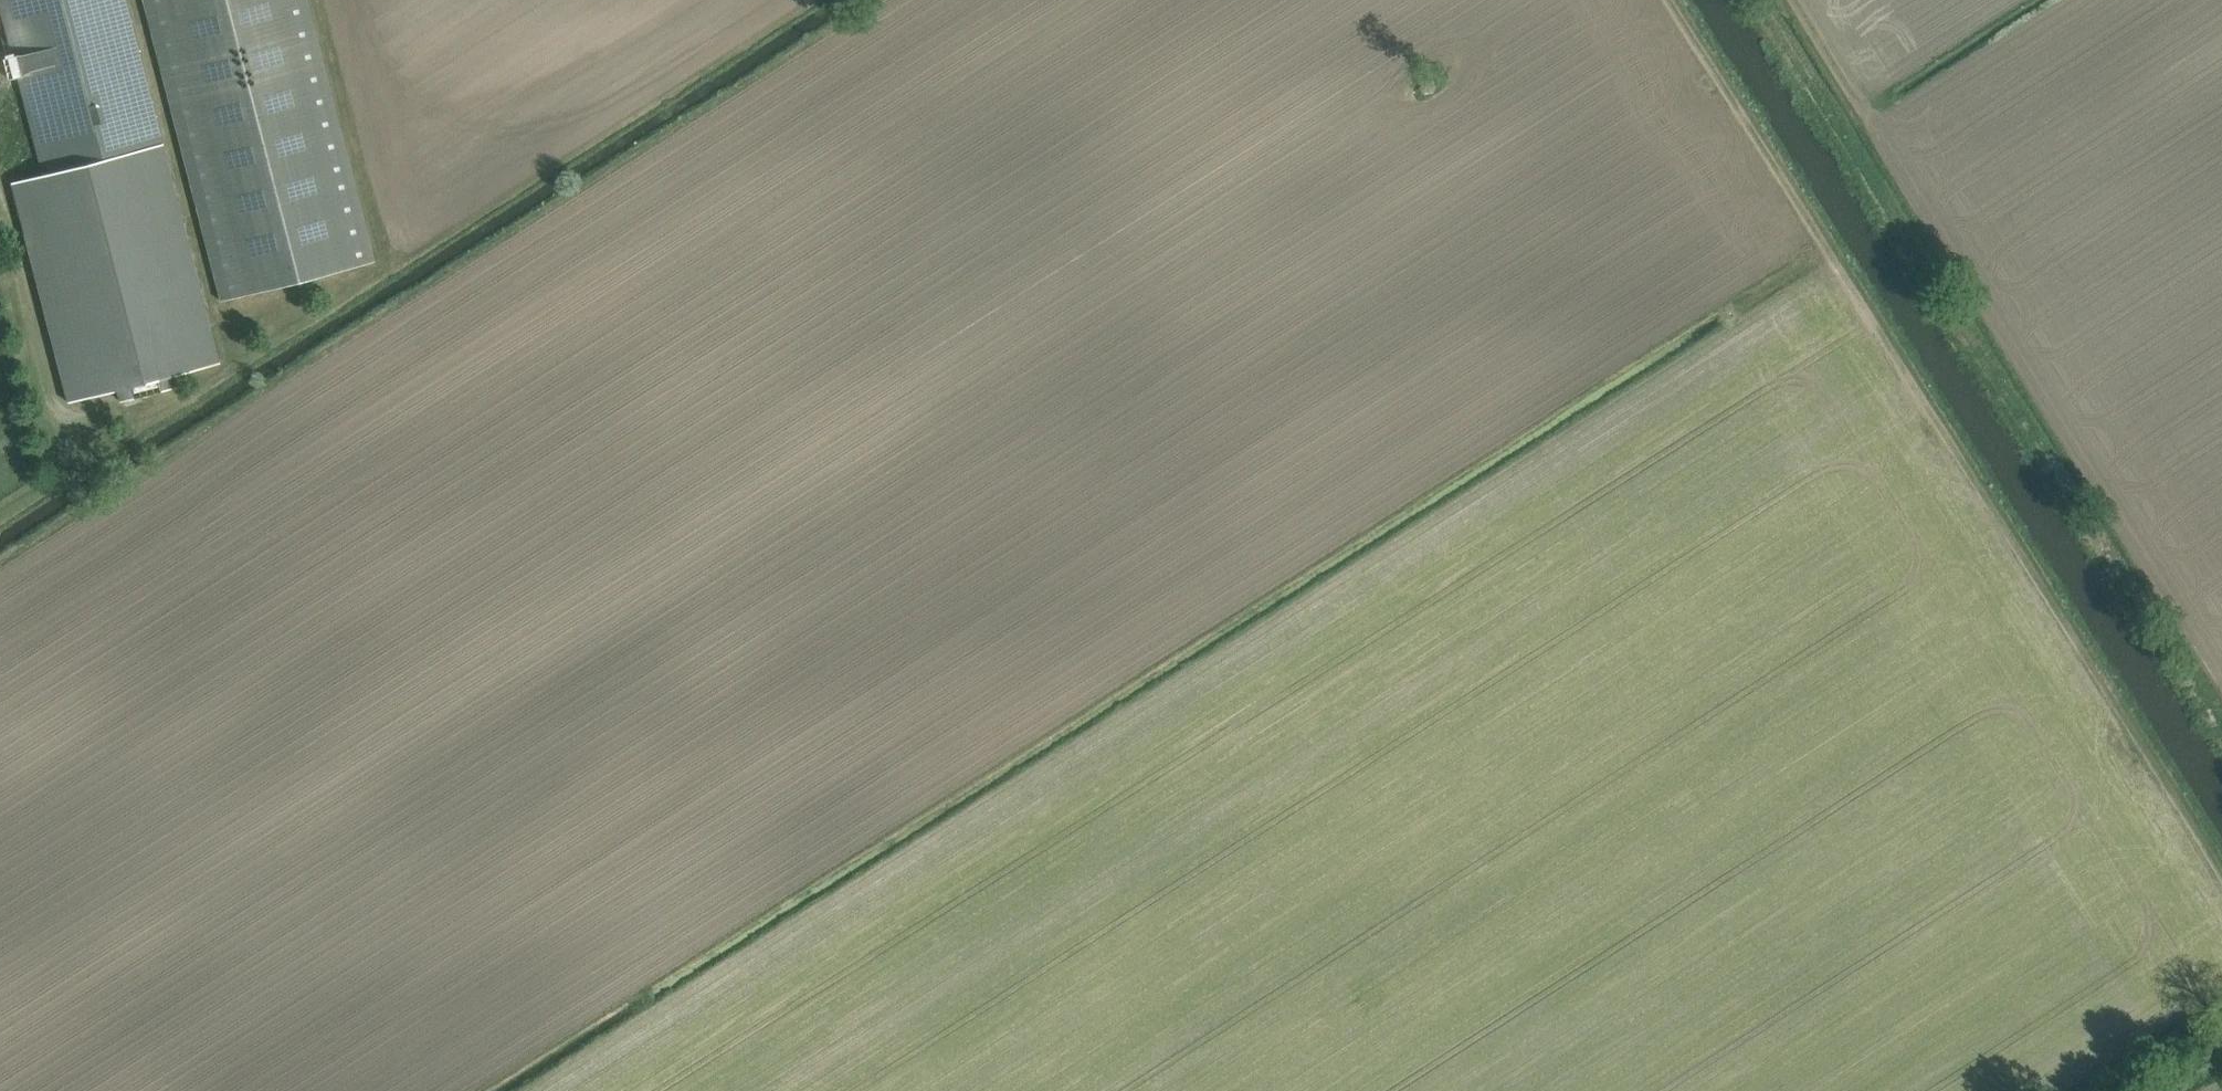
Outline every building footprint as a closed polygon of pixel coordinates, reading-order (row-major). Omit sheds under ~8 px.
[(220,362),(126,0),(0,0),(0,2),(45,176),(12,184),(68,401),(117,388),(119,399),(174,386),(172,375),(220,362)] [(220,301),(374,260),(308,0),(143,0),(220,301)]
